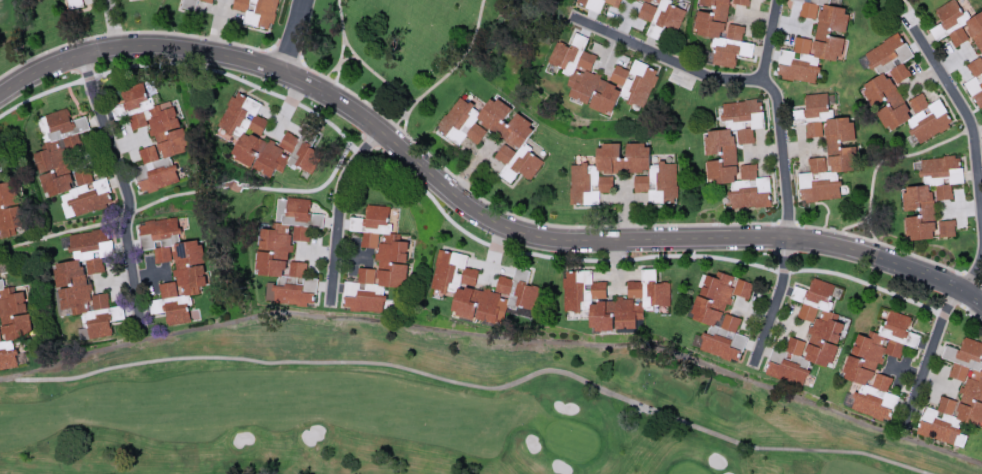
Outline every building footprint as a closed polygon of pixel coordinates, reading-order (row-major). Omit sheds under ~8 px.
[(181,7),(195,10),(197,0),(213,3),(213,0),(183,0),(181,7)] [(232,9),(244,11),(242,24),(272,29),(277,0),(234,0),(232,9)] [(574,2),(600,12),(604,2),(618,7),(621,0),(575,0),(574,2)] [(686,10),(679,8),(669,0),(641,0),(643,1),(637,17),(677,32),(686,10)] [(693,34),(712,37),(711,45),(715,46),(712,64),(734,68),(736,54),(752,57),(754,43),(741,41),(744,26),(727,23),(730,3),(747,6),(748,0),(699,0),(693,34)] [(849,8),(831,5),(831,0),(791,0),(801,1),(799,16),(817,18),(814,39),(795,37),(793,51),(780,49),(777,77),(816,82),(819,66),(817,66),(818,57),(842,60),(849,8)] [(981,103),(981,11),(970,17),(966,10),(961,12),(956,0),(951,0),(935,8),(942,22),(929,28),(935,41),(948,34),(954,45),(972,37),(981,56),(966,63),(973,78),(965,82),(977,106),(981,103)] [(644,107),(659,70),(634,60),(629,70),(615,64),(610,77),(624,83),(622,87),(589,74),(596,55),(583,50),(588,37),(575,33),(570,46),(556,40),(548,62),(563,68),(562,72),(570,75),(567,85),(572,87),(568,96),(612,113),(618,97),(644,107)] [(885,132),(907,122),(917,142),(953,125),(940,98),(928,104),(922,93),(903,102),(894,84),(910,76),(903,61),(911,57),(900,34),(856,55),(863,70),(873,65),(879,76),(862,84),(885,132)] [(179,181),(171,156),(188,150),(172,99),(154,105),(151,97),(147,98),(142,82),(121,89),(125,102),(113,106),(117,118),(127,115),(131,130),(148,125),(155,145),(139,149),(148,178),(139,181),(143,193),(179,181)] [(214,134),(236,144),(230,157),(272,176),(275,169),(282,172),(287,161),(312,173),(322,152),(310,147),(317,134),(304,128),(299,137),(285,131),(278,145),(260,136),(267,120),(255,114),(261,103),(235,91),(214,134)] [(459,145),(465,136),(477,144),(487,128),(512,145),(510,148),(503,143),(494,157),(505,164),(497,175),(510,183),(518,172),(530,180),(543,161),(533,154),(525,141),(533,130),(526,119),(516,113),(511,121),(506,124),(504,119),(511,108),(500,100),(495,91),(479,114),(474,106),(459,95),(436,129),(459,145)] [(803,202),(840,198),(837,172),(854,170),(853,159),(857,159),(856,146),(855,140),(853,121),(840,117),(832,118),(832,110),(828,109),(826,92),(804,94),(805,108),(792,110),(793,122),(804,121),(806,137),(820,136),(824,137),(826,156),(808,158),(809,172),(798,173),(803,202)] [(737,165),(734,139),(731,130),(736,130),(737,144),(754,142),(752,128),(764,127),(761,98),(721,102),(722,118),(725,123),(725,129),(719,129),(704,136),(706,155),(706,161),(708,184),(731,182),(732,191),(728,192),(728,197),(733,209),(772,205),(769,176),(757,177),(756,163),(737,165)] [(113,205),(106,177),(92,181),(89,166),(71,170),(66,152),(82,148),(78,132),(89,129),(86,116),(71,120),(68,108),(38,116),(46,150),(35,153),(46,198),(61,194),(66,217),(113,205)] [(676,202),(676,162),(660,162),(650,165),(650,157),(644,142),(625,143),(625,157),(620,157),(620,143),(610,143),(596,147),(596,165),(570,165),(570,204),(599,204),(599,192),(613,192),(613,179),(610,172),(640,172),(648,169),(648,175),(634,175),(634,191),(647,191),(647,203),(676,202)] [(935,238),(931,185),(934,185),(936,200),(952,199),(951,183),(962,182),(960,155),(919,158),(921,177),(923,177),(924,185),(903,187),(904,211),(918,209),(919,215),(904,217),(906,240),(935,238)] [(1,227),(3,237),(15,235),(13,228),(22,226),(14,181),(0,183),(0,227),(1,227)] [(311,199),(277,197),(276,229),(261,228),(259,275),(277,276),(277,282),(267,282),(266,302),(314,305),(315,293),(303,292),(305,262),(287,261),(288,252),(292,252),(293,240),(309,241),(311,199)] [(384,311),(386,286),(406,287),(408,240),(398,239),(398,233),(391,233),(391,224),(388,223),(389,205),(366,204),(365,218),(350,217),(349,231),(361,231),(360,247),(377,248),(376,268),(358,268),(357,282),(345,281),(344,309),(384,311)] [(138,221),(140,249),(153,248),(155,262),(173,261),(174,282),(159,283),(160,299),(151,300),(152,313),(166,312),(167,324),(191,322),(188,295),(199,294),(198,286),(205,285),(201,240),(180,242),(177,217),(138,221)] [(939,236),(955,236),(955,219),(939,220),(939,236)] [(61,235),(63,248),(67,248),(74,255),(74,260),(57,263),(55,265),(62,309),(72,307),(73,314),(81,313),(82,320),(87,325),(80,331),(81,340),(112,335),(110,321),(122,319),(124,317),(123,305),(110,307),(107,292),(92,294),(91,283),(83,275),(104,272),(102,256),(114,254),(111,240),(109,237),(107,228),(61,235)] [(452,316),(474,320),(474,318),(504,324),(507,306),(535,310),(539,287),(527,285),(529,270),(515,268),(513,278),(497,275),(495,290),(475,287),(478,269),(465,267),(468,254),(438,249),(430,295),(455,299),(452,316)] [(637,328),(637,319),(644,318),(643,310),(659,310),(658,306),(670,306),(669,282),(656,283),(655,268),(640,269),(641,280),(626,281),(627,296),(616,297),(617,300),(607,300),(605,281),(592,282),(591,270),(563,271),(565,311),(590,310),(591,330),(637,328)] [(700,349),(736,361),(740,350),(729,346),(733,334),(735,334),(741,318),(725,313),(731,293),(748,299),(753,283),(717,271),(715,277),(705,274),(690,318),(708,324),(700,349)] [(832,367),(844,323),(833,320),(834,313),(829,311),(832,302),(830,301),(834,284),(812,278),(808,290),(794,286),(790,298),(802,301),(797,317),(811,321),(807,334),(808,334),(806,341),(792,337),(786,359),(782,358),(781,364),(768,361),(765,374),(804,385),(808,369),(807,369),(809,361),(832,367)] [(15,349),(10,340),(20,339),(25,336),(31,334),(24,291),(10,293),(8,286),(3,287),(3,285),(0,280),(0,370),(18,367),(15,349)] [(857,333),(841,376),(852,380),(843,405),(888,421),(898,396),(887,392),(892,378),(875,372),(883,352),(899,358),(905,342),(916,346),(920,335),(907,330),(911,318),(886,308),(875,339),(857,333)] [(980,378),(981,371),(981,343),(963,337),(960,349),(945,345),(941,358),(952,361),(948,376),(963,381),(960,393),(957,401),(940,396),(936,410),(925,406),(917,434),(954,445),(961,420),(981,426),(981,379),(980,378)]
